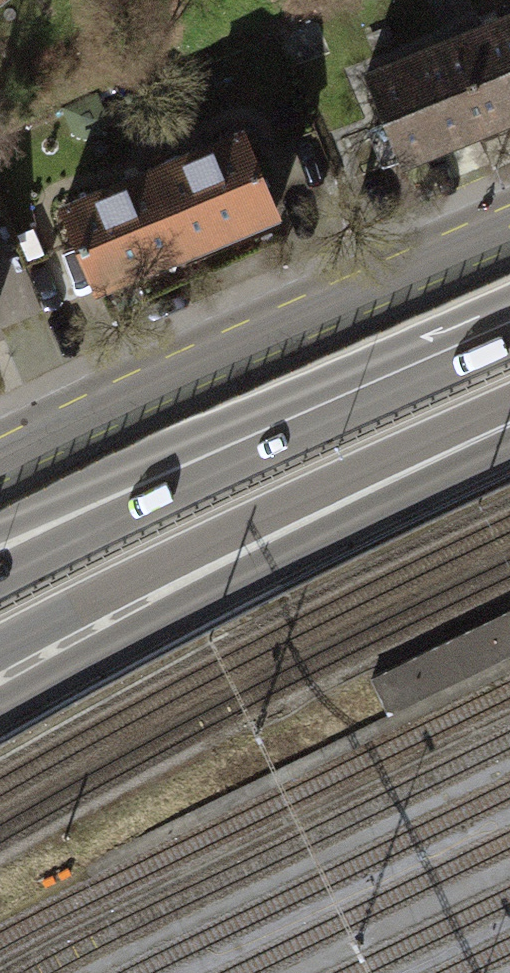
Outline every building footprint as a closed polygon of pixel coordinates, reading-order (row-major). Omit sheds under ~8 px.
[(366,79),(407,171),(509,126),(509,16),(366,79)] [(74,214),(108,302),(162,281),(269,239),(315,221),(281,133),(74,214)] [(15,339),(0,300),(0,344),(15,339)] [(373,679),(389,712),(438,688),(508,655),(509,653),(509,612),(373,679)]
